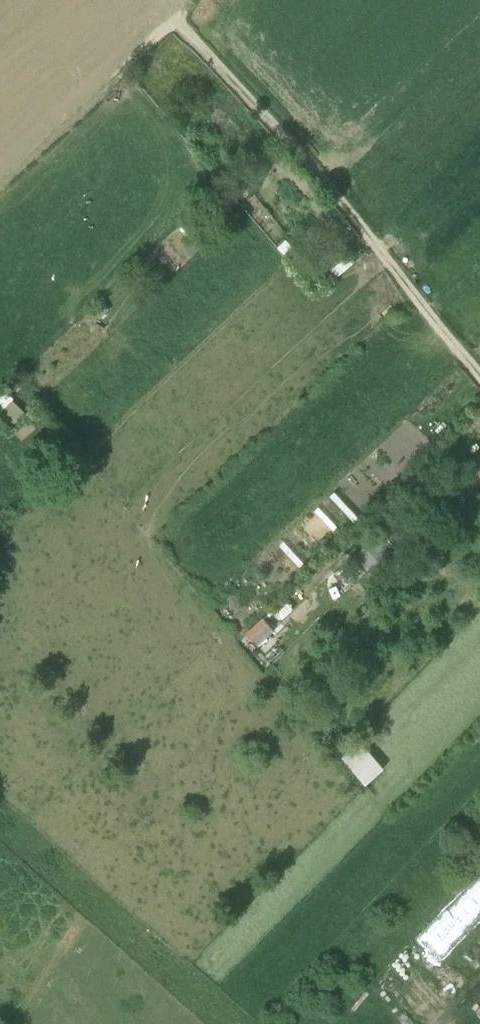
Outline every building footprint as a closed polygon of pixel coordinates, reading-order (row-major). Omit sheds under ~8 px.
[(419,938),(442,960),(479,920),(479,919),(457,898),(419,938)]
